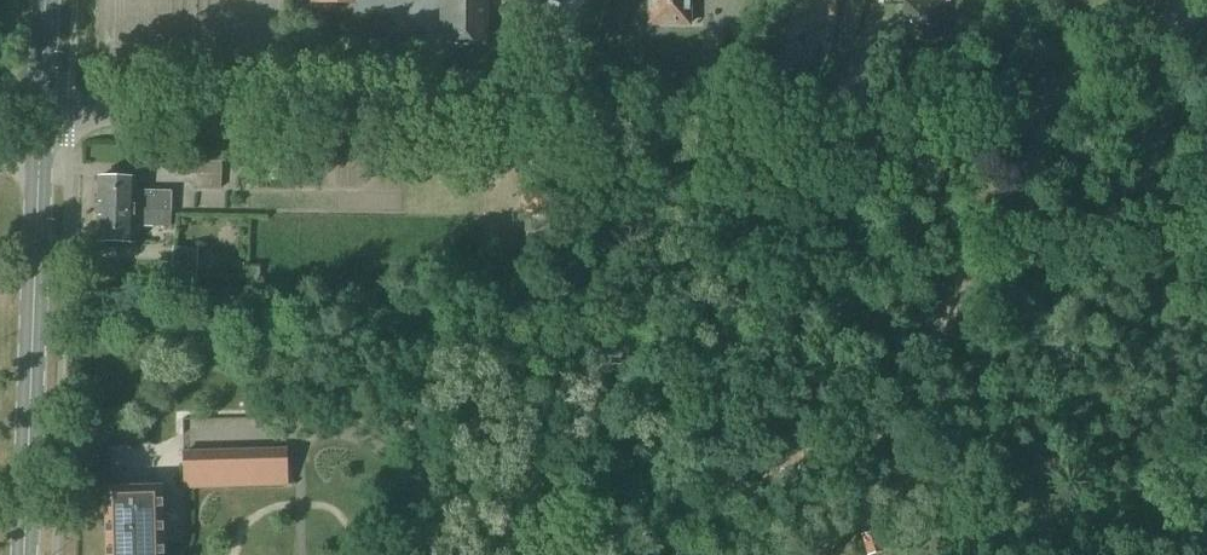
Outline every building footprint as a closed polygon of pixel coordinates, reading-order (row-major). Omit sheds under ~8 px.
[(445,42),(484,42),(484,0),(445,0),(445,42)] [(649,25),(688,25),(688,0),(650,0),(649,25)] [(823,26),(835,28),(838,0),(826,0),(823,26)] [(942,40),(942,2),(905,2),(904,40),(913,40),(917,35),(920,40),(942,40)] [(266,148),(266,158),(279,158),(279,147),(266,148)] [(197,174),(197,190),(207,189),(220,189),(220,175),(221,175),(222,149),(182,148),(182,173),(197,174)] [(234,151),(234,165),(257,166),(258,151),(234,151)] [(170,212),(171,192),(134,191),(134,179),(98,178),(98,186),(97,210),(133,211),(170,212)] [(523,218),(550,218),(550,187),(523,187),(523,218)] [(170,212),(133,211),(97,210),(96,243),(133,244),(133,227),(170,228),(170,212)] [(196,295),(197,249),(172,247),(171,294),(196,295)] [(242,265),(242,281),(259,281),(259,265),(242,265)] [(287,449),(182,452),(183,490),(288,487),(287,449)] [(160,488),(106,490),(107,554),(162,554),(160,488)] [(861,536),(864,545),(867,554),(872,554),(884,551),(881,540),(878,531),(861,536)]
